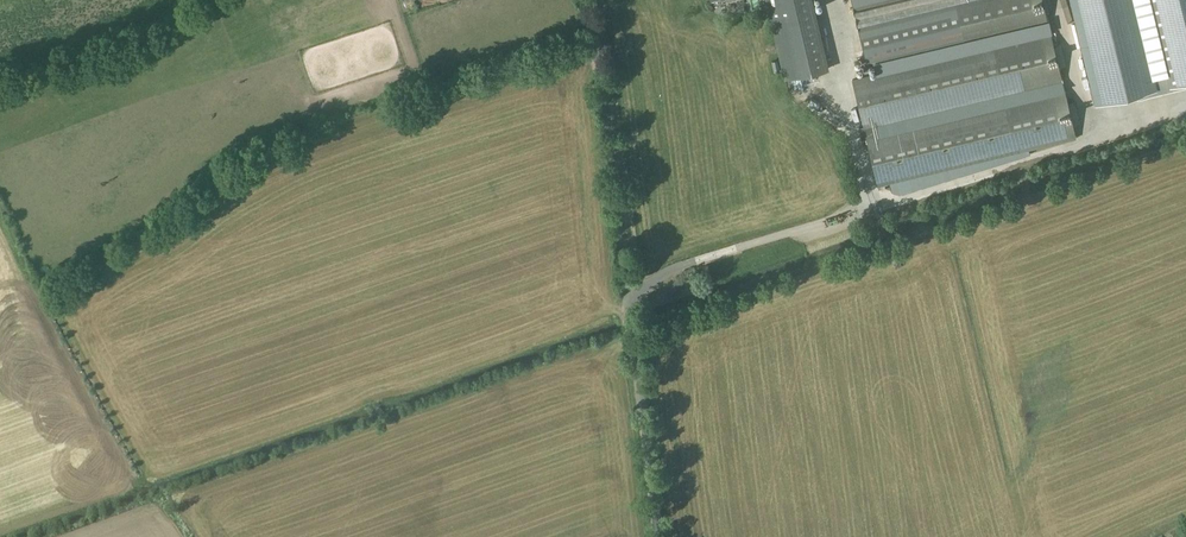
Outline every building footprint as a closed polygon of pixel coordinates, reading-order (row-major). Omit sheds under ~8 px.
[(744,9),(756,7),(754,0),(742,0),(744,9)] [(826,69),(809,0),(766,0),(784,78),(826,69)] [(895,0),(851,0),(854,9),(895,0)] [(858,26),(867,64),(1047,20),(1042,0),(965,0),(858,26)] [(1165,92),(1161,75),(1154,77),(1135,0),(1072,0),(1097,103),(1136,94),(1138,99),(1165,92)] [(1168,73),(1161,75),(1165,92),(1180,87),(1177,78),(1185,76),(1185,0),(1150,0),(1168,73)] [(864,125),(1061,77),(1050,32),(853,79),(864,125)] [(878,184),(1075,136),(1064,91),(867,138),(878,184)]
